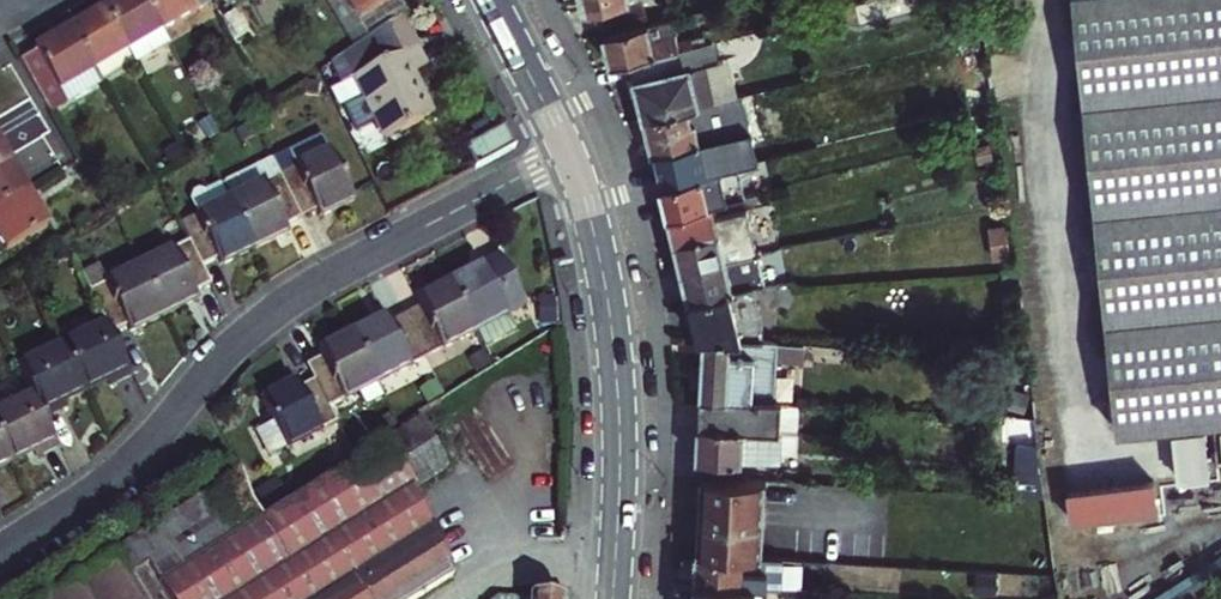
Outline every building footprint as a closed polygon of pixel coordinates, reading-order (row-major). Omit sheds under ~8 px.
[(102,13),(134,68),(168,48),(160,33),(140,0),(124,0),(102,13)] [(160,33),(209,5),(206,0),(140,0),(160,33)] [(394,0),(321,0),(318,2),(349,56),(402,21),(395,6),(397,5),(394,0)] [(589,6),(597,20),(606,34),(648,23),(641,0),(587,0),(589,6)] [(1116,428),(1151,425),(1180,421),(1220,417),(1220,0),(1072,0),(1116,428)] [(103,88),(134,68),(102,13),(70,33),(103,88)] [(651,36),(648,23),(606,34),(613,62),(630,58),(694,41),(687,13),(672,17),(676,30),(651,36)] [(417,54),(402,21),(349,56),(335,65),(345,86),(353,82),(382,146),(429,124),(409,82),(426,73),(417,54)] [(35,58),(21,66),(52,118),(103,88),(70,33),(33,55),(35,58)] [(630,58),(645,115),(709,99),(733,93),(723,54),(715,56),(711,38),(694,41),(630,58)] [(704,172),(709,171),(701,139),(718,135),(709,99),(645,115),(662,183),(704,172)] [(1002,142),(1000,128),(986,132),(988,146),(1002,142)] [(512,154),(500,133),(460,157),(473,177),(512,154)] [(319,143),(273,163),(299,220),(314,213),(318,222),(348,209),(319,143)] [(5,163),(0,166),(0,213),(25,198),(5,163)] [(273,163),(223,186),(253,253),(290,236),(285,226),(299,220),(273,163)] [(704,172),(662,183),(671,215),(716,203),(717,202),(715,192),(710,193),(704,172)] [(220,268),(253,253),(223,186),(172,210),(188,243),(198,265),(216,257),(220,268)] [(25,198),(0,213),(0,248),(3,254),(44,230),(25,198)] [(1014,233),(1010,200),(996,204),(1000,235),(1014,233)] [(716,203),(671,215),(678,242),(749,224),(745,207),(718,214),(716,203)] [(749,224),(678,242),(686,272),(757,255),(749,224)] [(193,294),(207,287),(198,265),(188,243),(137,266),(159,316),(196,300),(193,294)] [(757,255),(686,272),(693,302),(761,288),(766,288),(757,255)] [(159,316),(137,266),(104,281),(95,263),(79,271),(106,328),(107,330),(124,323),(127,330),(159,316)] [(523,311),(498,264),(417,309),(421,316),(391,333),(386,325),(318,362),(323,370),(306,378),(313,393),(299,400),(296,395),(261,413),(274,436),(256,445),(270,470),(287,461),(294,474),(343,447),(329,421),(475,339),(485,356),(515,339),(505,321),(523,311)] [(771,339),(761,288),(693,302),(698,322),(703,321),(708,337),(771,339)] [(129,377),(107,330),(106,328),(62,347),(81,389),(103,379),(107,387),(129,377)] [(782,401),(783,339),(771,339),(708,337),(707,367),(698,367),(697,377),(707,378),(705,398),(782,401)] [(81,389),(62,347),(16,368),(31,400),(39,418),(62,407),(59,399),(81,389)] [(484,390),(498,382),(489,366),(475,374),(484,390)] [(1032,387),(1014,383),(1009,401),(1027,406),(1032,387)] [(433,420),(449,411),(440,395),(424,403),(433,420)] [(793,401),(782,401),(705,398),(701,474),(704,474),(750,476),(752,459),(791,459),(793,401)] [(31,400),(0,414),(0,452),(4,462),(27,452),(30,458),(53,448),(39,418),(31,400)] [(793,401),(791,459),(813,461),(816,402),(793,401)] [(1038,411),(1017,410),(1017,489),(1048,491),(1038,411)] [(393,443),(403,437),(396,424),(385,429),(393,443)] [(1199,428),(1204,475),(1220,473),(1220,425),(1199,428)] [(1183,429),(1152,432),(1157,479),(1188,476),(1183,429)] [(242,475),(131,547),(137,554),(142,551),(170,598),(430,598),(458,582),(433,539),(415,499),(450,478),(424,435),(270,527),(265,519),(242,475)] [(1141,473),(1059,486),(1062,516),(1145,503),(1141,473)] [(766,554),(769,477),(750,476),(704,474),(701,550),(766,554)] [(142,551),(137,554),(131,547),(52,598),(170,598),(142,551)] [(766,554),(701,550),(699,580),(765,583),(766,554)] [(699,580),(698,598),(764,598),(765,583),(699,580)]
